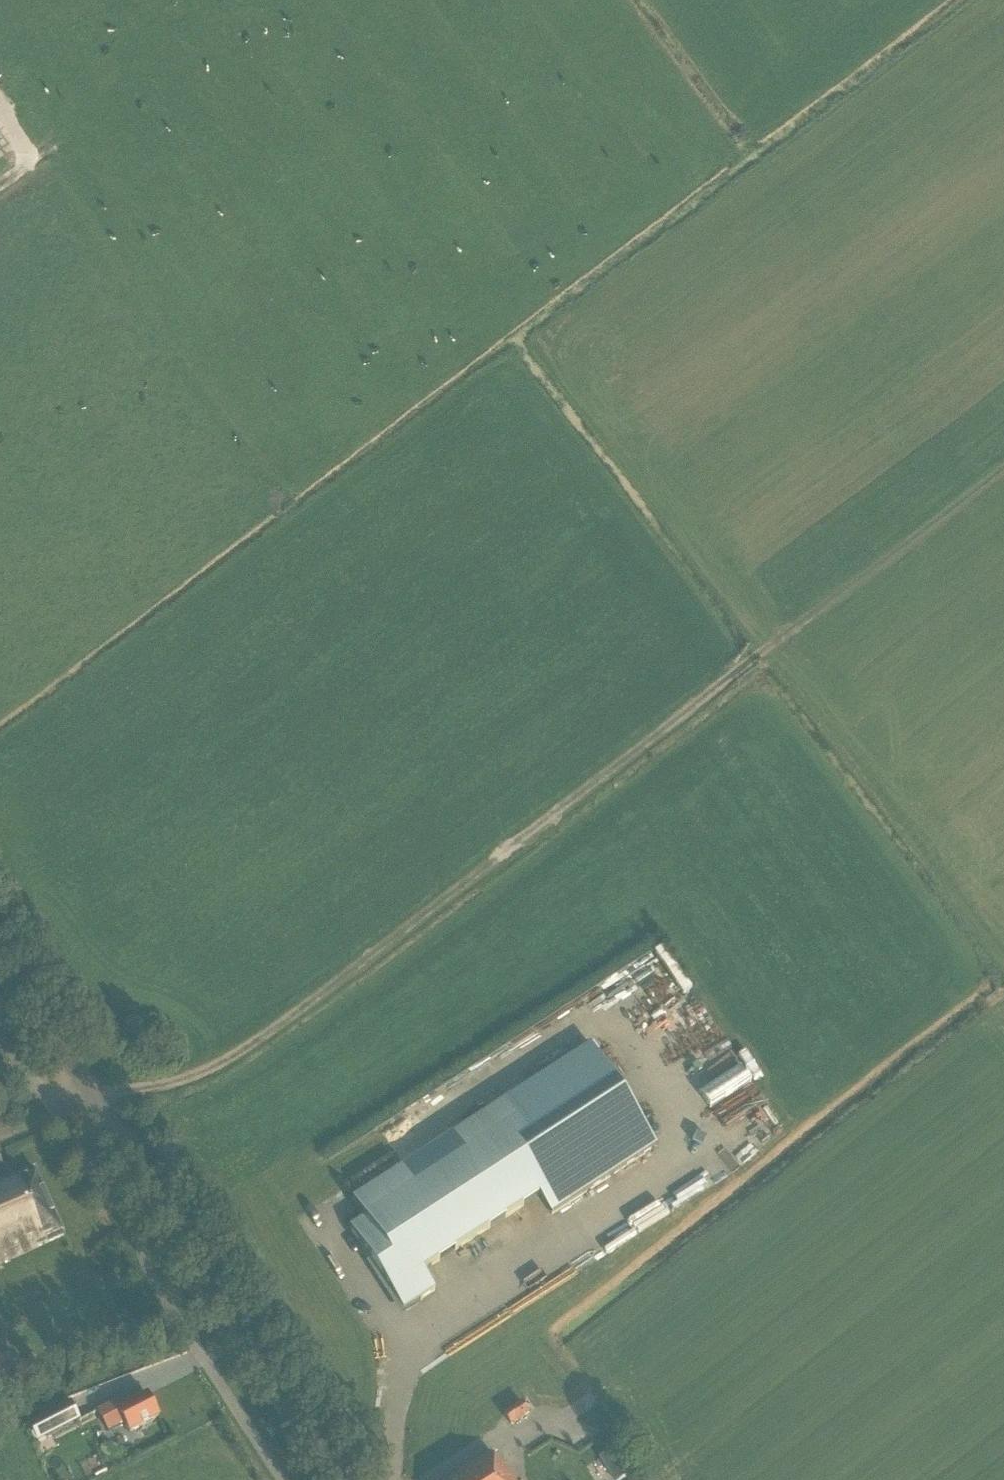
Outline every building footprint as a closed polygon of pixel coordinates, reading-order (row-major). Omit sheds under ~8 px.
[(350,1227),(404,1310),(435,1290),(423,1271),(539,1195),(551,1214),(657,1146),(591,1044),(451,1135),(464,1154),(415,1185),(403,1166),(353,1199),(365,1218),(350,1227)] [(63,1235),(33,1168),(1,1182),(0,1182),(0,1263),(63,1235)] [(128,1434),(157,1420),(145,1396),(101,1418),(108,1432),(123,1424),(128,1434)] [(70,1401),(39,1418),(49,1437),(80,1420),(70,1401)] [(512,1426),(529,1414),(521,1403),(505,1415),(512,1426)] [(504,1466),(501,1468),(491,1453),(455,1477),(456,1479),(454,1479),(513,1479),(504,1466)]
